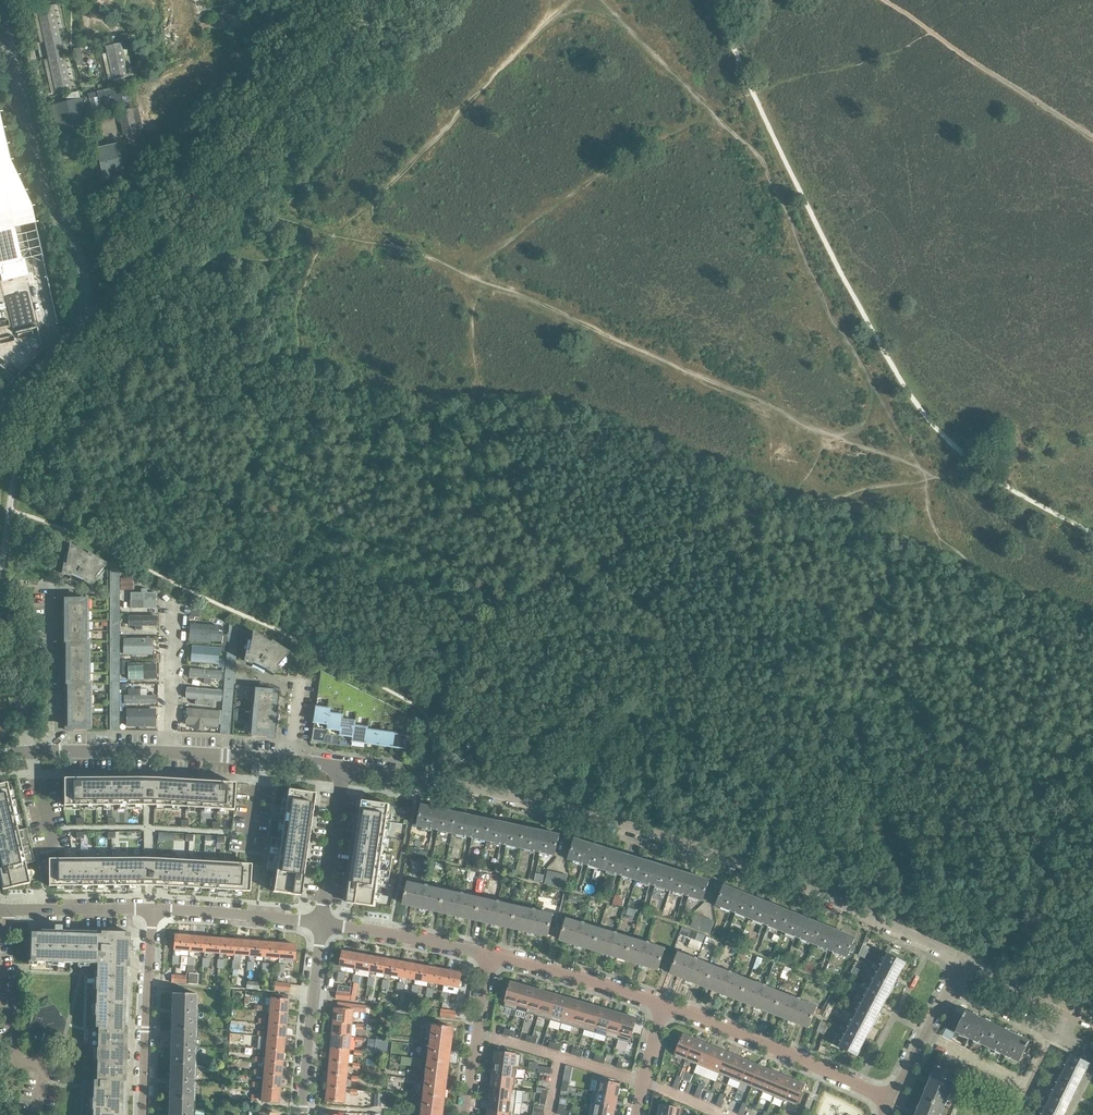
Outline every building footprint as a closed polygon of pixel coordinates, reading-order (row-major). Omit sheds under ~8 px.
[(60,2),(58,5),(66,37),(90,31),(91,35),(90,36),(93,49),(141,37),(137,19),(138,19),(136,13),(141,11),(139,4),(134,6),(133,3),(139,2),(138,0),(114,0),(84,8),(82,0),(59,0),(60,2)] [(50,5),(34,9),(34,10),(30,10),(37,44),(42,43),(45,59),(41,60),(48,93),(52,92),(52,93),(68,89),(73,87),(66,55),(61,56),(57,39),(62,38),(55,5),(50,6),(50,5)] [(128,52),(123,53),(122,46),(106,50),(107,56),(103,57),(109,83),(113,83),(129,79),(134,78),(128,52)] [(80,48),(73,49),(75,57),(82,56),(80,48)] [(119,87),(118,86),(89,93),(90,98),(94,97),(97,108),(100,108),(101,109),(102,112),(123,108),(123,105),(123,103),(127,102),(124,86),(119,87)] [(90,127),(83,93),(48,101),(52,116),(46,117),(53,148),(63,145),(60,133),(90,127)] [(137,108),(120,112),(125,133),(136,131),(135,125),(141,124),(137,108)] [(98,150),(103,173),(108,172),(110,178),(123,175),(117,146),(98,150)] [(13,332),(35,327),(38,326),(57,322),(57,321),(48,279),(47,279),(31,207),(0,214),(0,335),(13,332)] [(63,564),(61,573),(71,576),(83,582),(91,587),(97,580),(95,578),(106,564),(88,553),(83,550),(82,552),(69,544),(69,547),(66,564),(63,564)] [(111,613),(119,613),(119,585),(119,571),(111,567),(111,613)] [(133,590),(133,578),(120,578),(120,590),(133,590)] [(64,642),(64,670),(64,684),(65,684),(65,726),(66,726),(89,726),(89,683),(88,683),(88,641),(86,641),(86,599),(62,599),(62,613),(62,642),(64,642)] [(238,628),(230,624),(229,624),(230,625),(228,647),(236,648),(238,628)] [(252,635),(248,652),(246,651),(244,661),(253,664),(265,670),(273,675),(279,668),(277,666),(289,653),(271,641),(266,638),(265,640),(253,632),(252,635)] [(227,668),(234,668),(236,648),(228,647),(227,668)] [(234,668),(227,668),(225,689),(232,690),(234,668)] [(322,671),(321,679),(318,698),(330,699),(328,708),(317,706),(312,742),(316,742),(313,741),(315,729),(327,730),(335,677),(322,671)] [(335,677),(327,730),(326,737),(326,743),(322,743),(321,743),(329,744),(326,743),(327,735),(340,737),(347,683),(335,677)] [(360,690),(347,683),(340,737),(339,745),(335,744),(335,745),(342,746),(342,745),(339,745),(340,741),(352,743),(360,690)] [(225,689),(223,710),(231,711),(232,690),(225,689)] [(275,734),(276,726),(279,691),(255,689),(252,732),(275,734)] [(348,747),(365,749),(373,696),(360,690),(352,743),(352,747),(348,746),(348,747)] [(385,703),(373,696),(365,749),(379,751),(385,703)] [(379,751),(392,753),(398,709),(385,703),(379,751)] [(119,707),(111,707),(111,730),(119,730),(118,730),(119,707)] [(405,713),(398,709),(392,753),(405,755),(410,721),(410,720),(410,719),(410,718),(409,717),(409,716),(408,715),(407,714),(405,713)] [(221,733),(221,734),(229,734),(231,711),(223,710),(221,733)] [(64,778),(64,806),(143,805),(154,806),(234,810),(235,783),(211,781),(204,781),(204,780),(203,780),(203,781),(196,781),(196,780),(195,780),(188,780),(188,779),(187,779),(187,780),(180,780),(180,779),(179,779),(179,780),(172,779),(172,778),(172,779),(164,779),(164,778),(164,779),(156,778),(142,778),(135,778),(135,777),(134,777),(134,778),(127,778),(127,777),(127,778),(119,778),(119,777),(119,778),(112,778),(112,777),(111,777),(111,778),(104,778),(104,777),(103,777),(103,778),(96,778),(96,777),(95,777),(95,778),(88,778),(88,777),(87,777),(87,778),(64,778)] [(3,889),(29,883),(25,863),(34,861),(27,828),(22,829),(17,830),(15,820),(7,783),(0,784),(0,878),(3,889)] [(271,835),(266,868),(276,870),(273,890),(301,894),(316,791),(288,787),(281,836),(271,835)] [(364,798),(349,901),(376,905),(379,885),(389,886),(394,853),(384,851),(391,802),(364,798)] [(457,813),(443,810),(423,806),(418,826),(453,833),(457,813)] [(491,821),(477,817),(457,813),(453,833),(487,840),(491,821)] [(525,828),(511,825),(491,821),(487,840),(521,848),(525,828)] [(555,855),(560,835),(525,828),(521,848),(555,855)] [(569,859),(603,869),(609,849),(575,839),(569,859)] [(642,860),(628,855),(609,849),(603,869),(636,879),(642,860)] [(143,856),(48,857),(48,884),(143,884),(155,884),(250,890),(252,862),(157,856),(143,856)] [(636,879),(669,890),(676,870),(642,860),(636,879)] [(709,881),(695,876),(676,870),(669,890),(703,900),(709,881)] [(552,885),(555,872),(548,871),(546,883),(552,885)] [(562,874),(555,872),(552,885),(559,886),(562,874)] [(562,874),(559,886),(566,888),(569,875),(562,874)] [(441,912),(445,891),(408,882),(408,883),(404,903),(403,903),(403,904),(441,912)] [(757,899),(744,894),(725,886),(717,905),(750,918),(757,899)] [(481,899),(445,891),(441,912),(476,920),(481,899)] [(619,897),(616,896),(614,903),(613,904),(622,907),(622,906),(623,903),(622,901),(619,897)] [(517,907),(481,899),(476,920),(513,928),(517,907)] [(790,912),(776,907),(757,899),(750,918),(782,931),(790,912)] [(513,928),(548,936),(549,935),(548,935),(552,915),(553,916),(553,915),(517,907),(513,928)] [(628,910),(627,914),(634,916),(636,910),(629,907),(628,910)] [(822,925),(808,919),(790,912),(782,931),(814,944),(822,925)] [(697,928),(701,917),(695,914),(691,926),(697,928)] [(708,919),(701,917),(697,928),(703,931),(708,919)] [(592,949),(598,929),(567,919),(566,920),(567,920),(561,939),(560,940),(592,949)] [(708,919),(703,931),(710,933),(714,921),(708,919)] [(847,957),(855,938),(822,925),(814,944),(847,957)] [(627,960),(633,939),(598,929),(592,949),(627,960)] [(706,934),(691,929),(688,936),(703,942),(706,934)] [(30,961),(86,963),(97,963),(129,964),(130,932),(62,930),(54,930),(41,930),(41,933),(31,932),(30,961)] [(175,949),(189,950),(190,936),(176,935),(175,935),(174,949),(175,949)] [(205,937),(190,936),(189,950),(204,951),(205,937)] [(204,951),(219,953),(220,939),(205,937),(204,951)] [(235,940),(220,939),(219,953),(234,954),(235,940)] [(665,950),(666,949),(633,939),(627,960),(659,970),(660,969),(659,969),(665,950)] [(234,954),(249,955),(250,941),(235,940),(234,954)] [(265,942),(250,941),(249,955),(264,956),(265,942)] [(264,956),(279,957),(280,943),(265,942),(264,956)] [(295,945),(280,943),(279,957),(294,959),(295,944),(295,945)] [(864,944),(859,955),(864,957),(869,947),(864,944)] [(356,968),(359,954),(345,952),(345,951),(344,951),(341,966),(342,966),(342,965),(356,968)] [(671,973),(699,984),(706,987),(714,967),(679,953),(678,954),(679,954),(671,973),(671,972),(671,973)] [(359,954),(356,968),(371,971),(373,957),(359,954)] [(890,994),(897,981),(899,976),(906,963),(889,954),(884,964),(882,967),(872,985),(890,994)] [(764,959),(758,956),(755,963),(753,968),(757,970),(759,965),(762,966),(764,959)] [(373,957),(371,971),(386,973),(388,959),(373,957)] [(388,959),(386,973),(400,976),(403,962),(388,959)] [(403,962),(400,976),(415,979),(418,965),(403,962)] [(815,965),(808,962),(805,970),(812,973),(815,965)] [(125,1092),(126,1092),(126,1082),(125,1082),(125,1081),(129,969),(130,970),(130,964),(129,964),(97,963),(95,1027),(98,1027),(96,1080),(93,1080),(92,1114),(124,1114),(125,1092)] [(430,982),(432,968),(418,965),(415,979),(430,982)] [(748,980),(714,967),(706,987),(740,1000),(748,980)] [(445,984),(447,970),(432,968),(430,982),(445,984)] [(459,987),(462,973),(447,970),(445,984),(459,987)] [(173,975),(172,975),(172,982),(186,983),(187,976),(186,976),(173,975)] [(356,975),(353,987),(352,993),(352,994),(351,1000),(356,1000),(361,975),(356,975)] [(740,1000),(768,1011),(774,1014),(782,994),(748,980),(740,1000)] [(276,982),(275,982),(275,989),(288,991),(289,991),(290,984),(289,984),(276,982)] [(523,985),(511,982),(504,1006),(516,1010),(523,985)] [(339,991),(352,993),(353,987),(340,985),(339,991)] [(523,985),(516,1010),(528,1013),(535,989),(523,985)] [(874,1025),(881,1012),(890,994),(872,985),(856,1016),(874,1025)] [(535,989),(528,1013),(539,1016),(546,992),(535,989)] [(352,994),(337,992),(337,999),(350,1000),(351,1000),(352,994)] [(546,992),(539,1016),(550,1020),(557,995),(546,992)] [(196,994),(188,994),(172,993),(171,1028),(195,1029),(196,994)] [(817,1007),(782,994),(774,1014),(810,1028),(810,1027),(809,1027),(817,1008),(817,1007)] [(557,995),(550,1020),(562,1023),(569,999),(557,995)] [(403,998),(397,997),(394,1010),(400,1011),(403,998)] [(270,1011),(287,1013),(288,1000),(271,998),(270,1011)] [(569,999),(562,1023),(573,1026),(580,1002),(569,999)] [(339,1009),(353,1010),(367,1012),(367,1005),(340,1002),(339,1009)] [(580,1002),(573,1026),(584,1030),(591,1005),(580,1002)] [(591,1005),(584,1030),(595,1033),(603,1008),(591,1005)] [(353,1010),(339,1009),(337,1009),(337,1008),(336,1008),(335,1022),(352,1023),(353,1010)] [(603,1008),(595,1033),(607,1036),(614,1012),(603,1008)] [(455,1018),(456,1011),(442,1010),(442,1009),(441,1017),(442,1017),(444,1017),(455,1018)] [(270,1011),(269,1024),(286,1026),(287,1013),(270,1011)] [(997,1027),(978,1018),(973,1015),(973,1014),(966,1011),(965,1013),(964,1013),(962,1017),(956,1031),(988,1046),(997,1027)] [(614,1012),(607,1036),(618,1039),(625,1015),(614,1012)] [(955,1033),(956,1031),(962,1017),(954,1014),(947,1029),(955,1033)] [(625,1015),(618,1039),(630,1043),(637,1018),(625,1015)] [(858,1057),(864,1043),(867,1038),(874,1025),(856,1016),(839,1047),(846,1050),(858,1057)] [(393,1018),(383,1017),(383,1025),(392,1026),(393,1018)] [(824,1034),(829,1023),(821,1020),(817,1031),(824,1034)] [(335,1022),(334,1035),(351,1037),(352,1023),(335,1022)] [(268,1037),(285,1038),(286,1026),(269,1024),(268,1037)] [(435,1026),(430,1060),(450,1063),(454,1028),(435,1026)] [(1021,1038),(1016,1036),(997,1027),(988,1046),(1020,1061),(1028,1044),(1029,1041),(1022,1038),(1021,1038)] [(171,1028),(171,1043),(170,1063),(194,1064),(195,1029),(171,1028)] [(334,1035),(332,1048),(350,1050),(351,1037),(334,1035)] [(675,1055),(687,1060),(695,1040),(684,1035),(675,1055)] [(267,1049),(283,1051),(285,1038),(268,1037),(267,1049)] [(698,1065),(706,1044),(695,1040),(687,1060),(698,1065)] [(717,1049),(706,1044),(698,1065),(709,1069),(717,1049)] [(350,1050),(332,1048),(331,1061),(349,1063),(350,1050)] [(265,1062),(282,1064),(283,1051),(267,1049),(265,1062)] [(719,1074),(728,1053),(717,1049),(709,1069),(719,1074)] [(495,1064),(520,1067),(522,1055),(497,1052),(495,1064)] [(739,1057),(728,1053),(719,1074),(730,1078),(739,1057)] [(939,1066),(943,1068),(951,1058),(945,1054),(944,1053),(939,1066)] [(1067,1059),(1069,1060),(1064,1072),(1082,1080),(1089,1064),(1090,1065),(1090,1064),(1071,1055),(1071,1056),(1070,1058),(1068,1057),(1067,1059)] [(741,1083),(750,1062),(739,1057),(730,1078),(741,1083)] [(951,1057),(951,1058),(943,1068),(950,1071),(957,1061),(951,1057)] [(450,1063),(430,1060),(426,1095),(445,1098),(450,1063)] [(950,1071),(956,1074),(963,1064),(957,1060),(957,1061),(950,1071)] [(331,1061),(330,1074),(347,1076),(349,1063),(331,1061)] [(264,1075),(281,1077),(282,1064),(265,1062),(264,1075)] [(761,1066),(750,1062),(741,1083),(752,1087),(761,1066)] [(170,1063),(170,1078),(169,1098),(193,1099),(194,1064),(170,1063)] [(956,1074),(957,1074),(962,1077),(969,1067),(964,1063),(963,1064),(956,1074)] [(494,1075),(516,1078),(517,1067),(520,1068),(520,1067),(495,1064),(494,1075)] [(927,1091),(926,1091),(923,1098),(943,1107),(957,1074),(956,1074),(950,1071),(943,1068),(939,1066),(938,1066),(936,1065),(933,1073),(934,1074),(927,1091)] [(763,1092),(771,1071),(761,1066),(752,1087),(763,1092)] [(970,1066),(969,1067),(962,1077),(968,1080),(975,1070),(970,1066)] [(976,1069),(975,1070),(968,1080),(974,1083),(981,1073),(976,1069)] [(782,1075),(771,1071),(763,1092),(774,1096),(782,1075)] [(974,1083),(980,1086),(987,1076),(982,1072),(981,1073),(974,1083)] [(1082,1080),(1064,1072),(1062,1076),(1060,1075),(1059,1076),(1061,1077),(1052,1097),(1050,1096),(1049,1098),(1051,1099),(1049,1103),(1066,1112),(1082,1080)] [(330,1074),(329,1087),(346,1089),(347,1076),(330,1074)] [(263,1088),(280,1089),(281,1077),(264,1075),(263,1088)] [(514,1089),(516,1078),(494,1075),(492,1087),(517,1090),(514,1089)] [(785,1101),(793,1080),(782,1075),(774,1096),(785,1101)] [(980,1086),(986,1089),(993,1079),(988,1075),(987,1076),(980,1086)] [(986,1089),(992,1092),(1000,1082),(994,1078),(993,1079),(986,1089)] [(620,1084),(598,1080),(596,1091),(593,1091),(618,1096),(620,1084)] [(805,1085),(793,1080),(785,1101),(796,1105),(805,1085)] [(1000,1081),(1000,1082),(992,1092),(1001,1096),(1007,1084),(1006,1084),(1000,1081)] [(346,1089),(329,1087),(327,1102),(328,1102),(328,1101),(345,1102),(346,1089)] [(516,1102),(517,1090),(492,1087),(491,1099),(516,1102)] [(280,1089),(263,1088),(262,1101),(279,1102),(280,1089)] [(618,1096),(593,1091),(590,1103),(615,1108),(618,1096)] [(261,1100),(258,1100),(259,1095),(252,1094),(252,1100),(239,1098),(238,1105),(260,1107),(261,1100)] [(445,1098),(426,1095),(423,1114),(443,1114),(445,1098)] [(169,1113),(169,1114),(193,1114),(193,1099),(169,1098),(169,1113)] [(943,1107),(923,1098),(919,1106),(920,1106),(917,1114),(940,1114),(943,1107)] [(516,1102),(491,1099),(489,1111),(514,1114),(516,1102)] [(590,1103),(588,1114),(591,1114),(614,1114),(615,1108),(590,1103)] [(1049,1103),(1047,1107),(1045,1106),(1044,1108),(1046,1109),(1043,1114),(1065,1114),(1066,1112),(1049,1103)] [(661,1105),(659,1114),(682,1114),(683,1109),(661,1105)]
